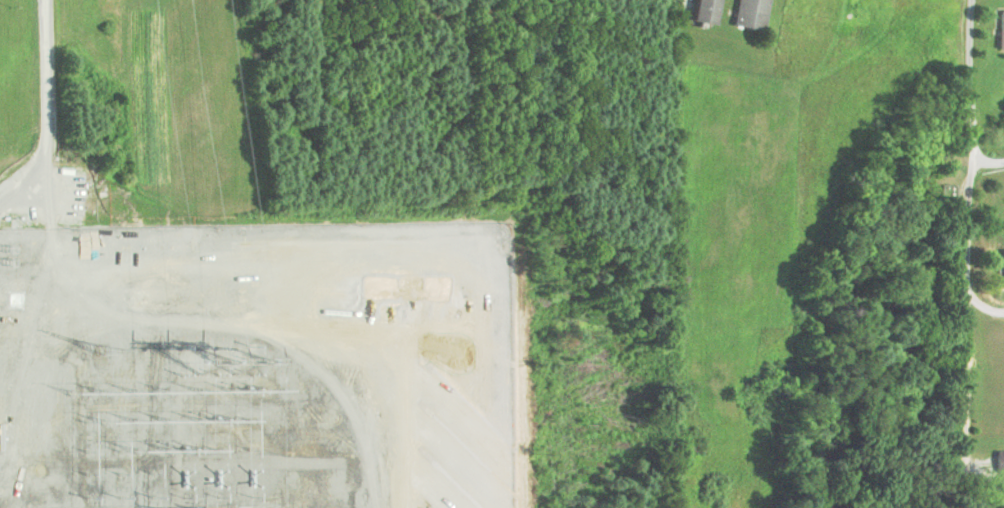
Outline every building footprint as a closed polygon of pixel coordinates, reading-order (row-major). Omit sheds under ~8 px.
[(712,26),(716,0),(694,0),(690,23),(712,26)] [(760,32),(766,0),(736,0),(731,26),(760,32)] [(994,453),(994,473),(1003,473),(1003,453),(994,453)]
